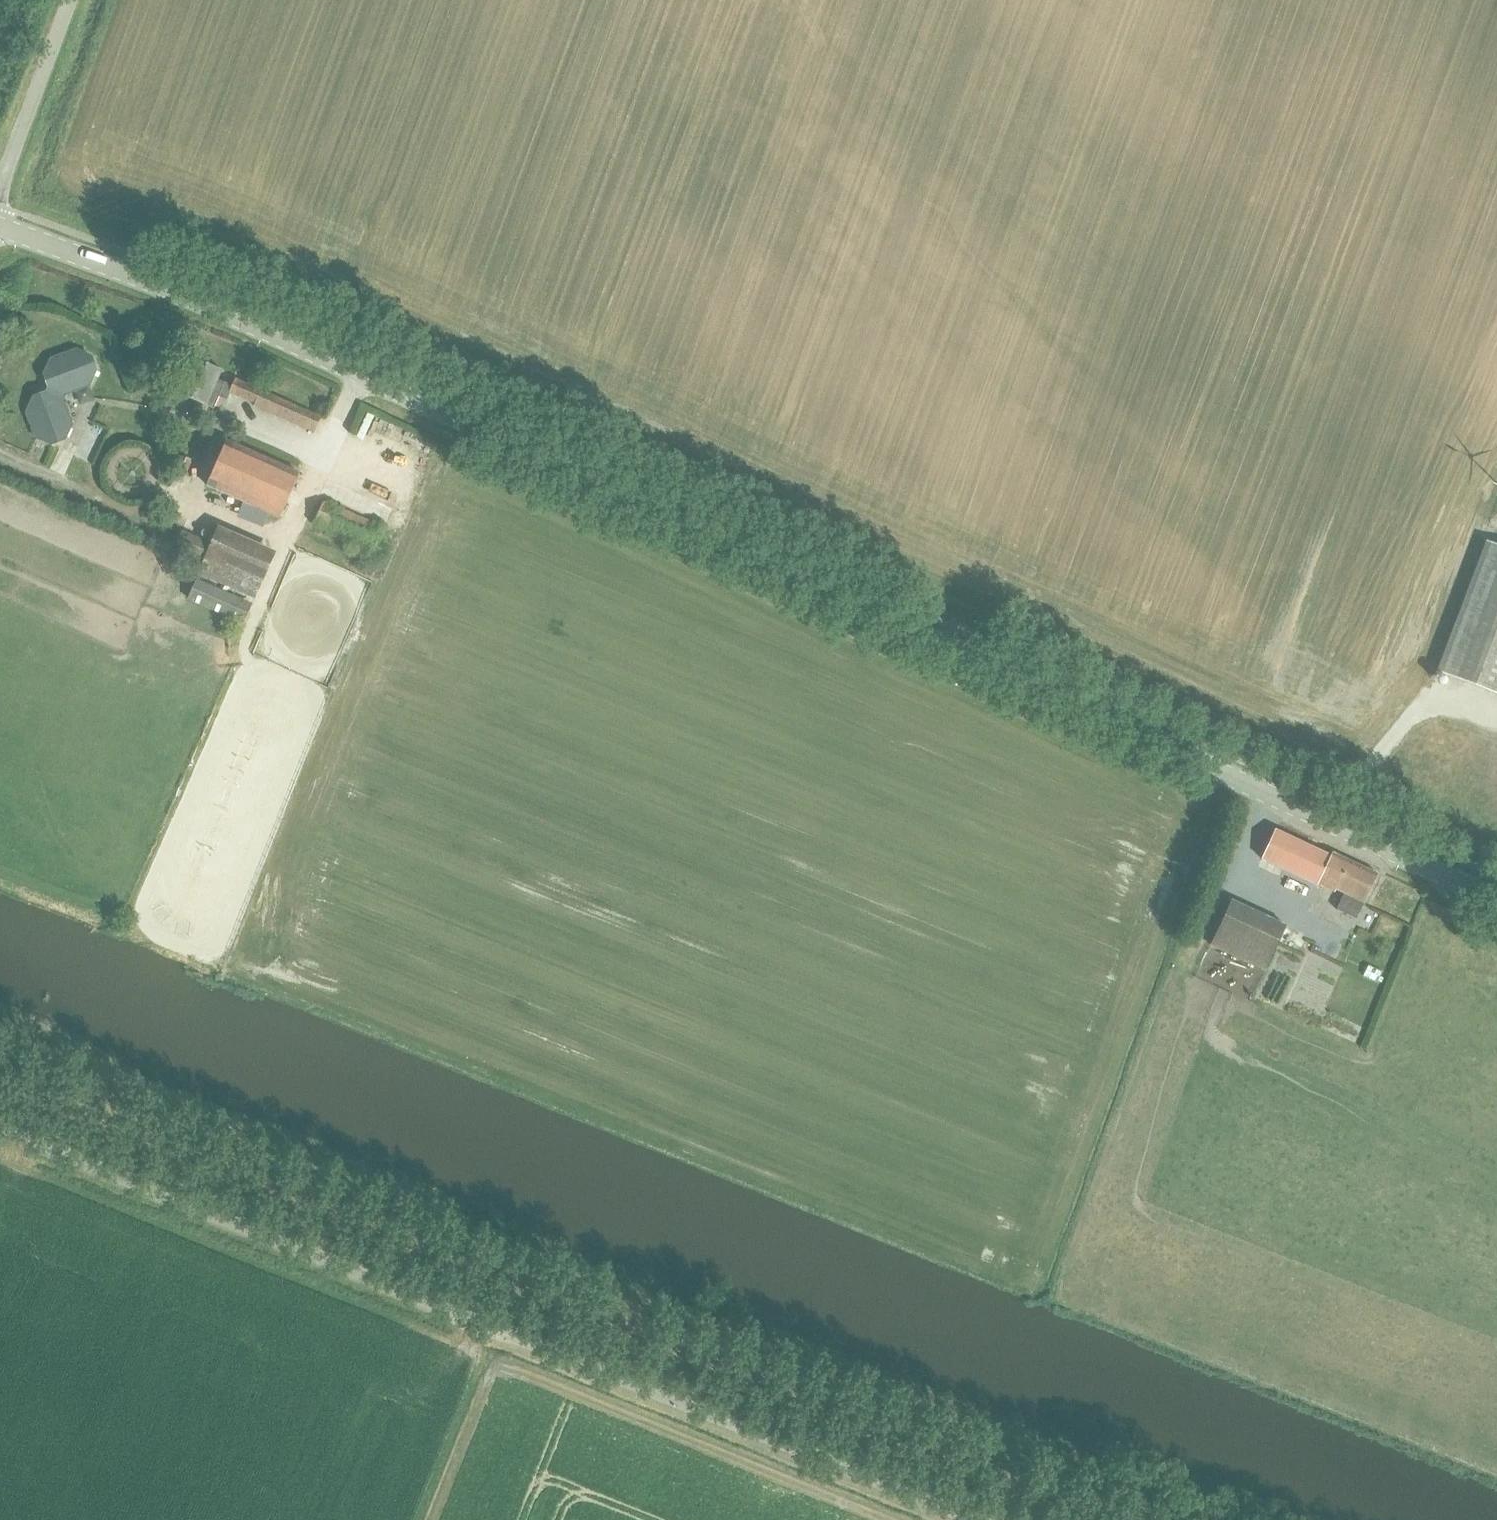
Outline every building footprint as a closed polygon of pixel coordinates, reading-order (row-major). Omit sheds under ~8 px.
[(38,438),(52,445),(65,439),(72,426),(61,399),(63,394),(91,384),(97,371),(92,357),(78,351),(51,361),(44,374),(49,388),(48,392),(34,398),(28,411),(38,438)] [(254,406),(315,433),(322,417),(235,379),(232,386),(218,380),(222,370),(194,358),(178,393),(214,409),(219,397),(227,401),(230,393),(255,404),(254,406)] [(206,485),(280,518),(300,474),(226,441),(206,485)] [(314,523),(381,552),(390,531),(323,502),(314,523)] [(188,598),(244,623),(273,556),(218,531),(199,573),(188,598)] [(1496,695),(1496,545),(1486,541),(1437,672),(1496,695)] [(169,642),(204,657),(216,630),(181,615),(169,642)] [(1335,892),(1336,889),(1344,893),(1337,910),(1356,919),(1377,874),(1333,853),(1331,857),(1276,831),(1263,859),(1335,892)] [(1231,900),(1210,945),(1265,970),(1286,926),(1231,900)] [(1373,959),(1368,971),(1385,979),(1391,967),(1373,959)]
